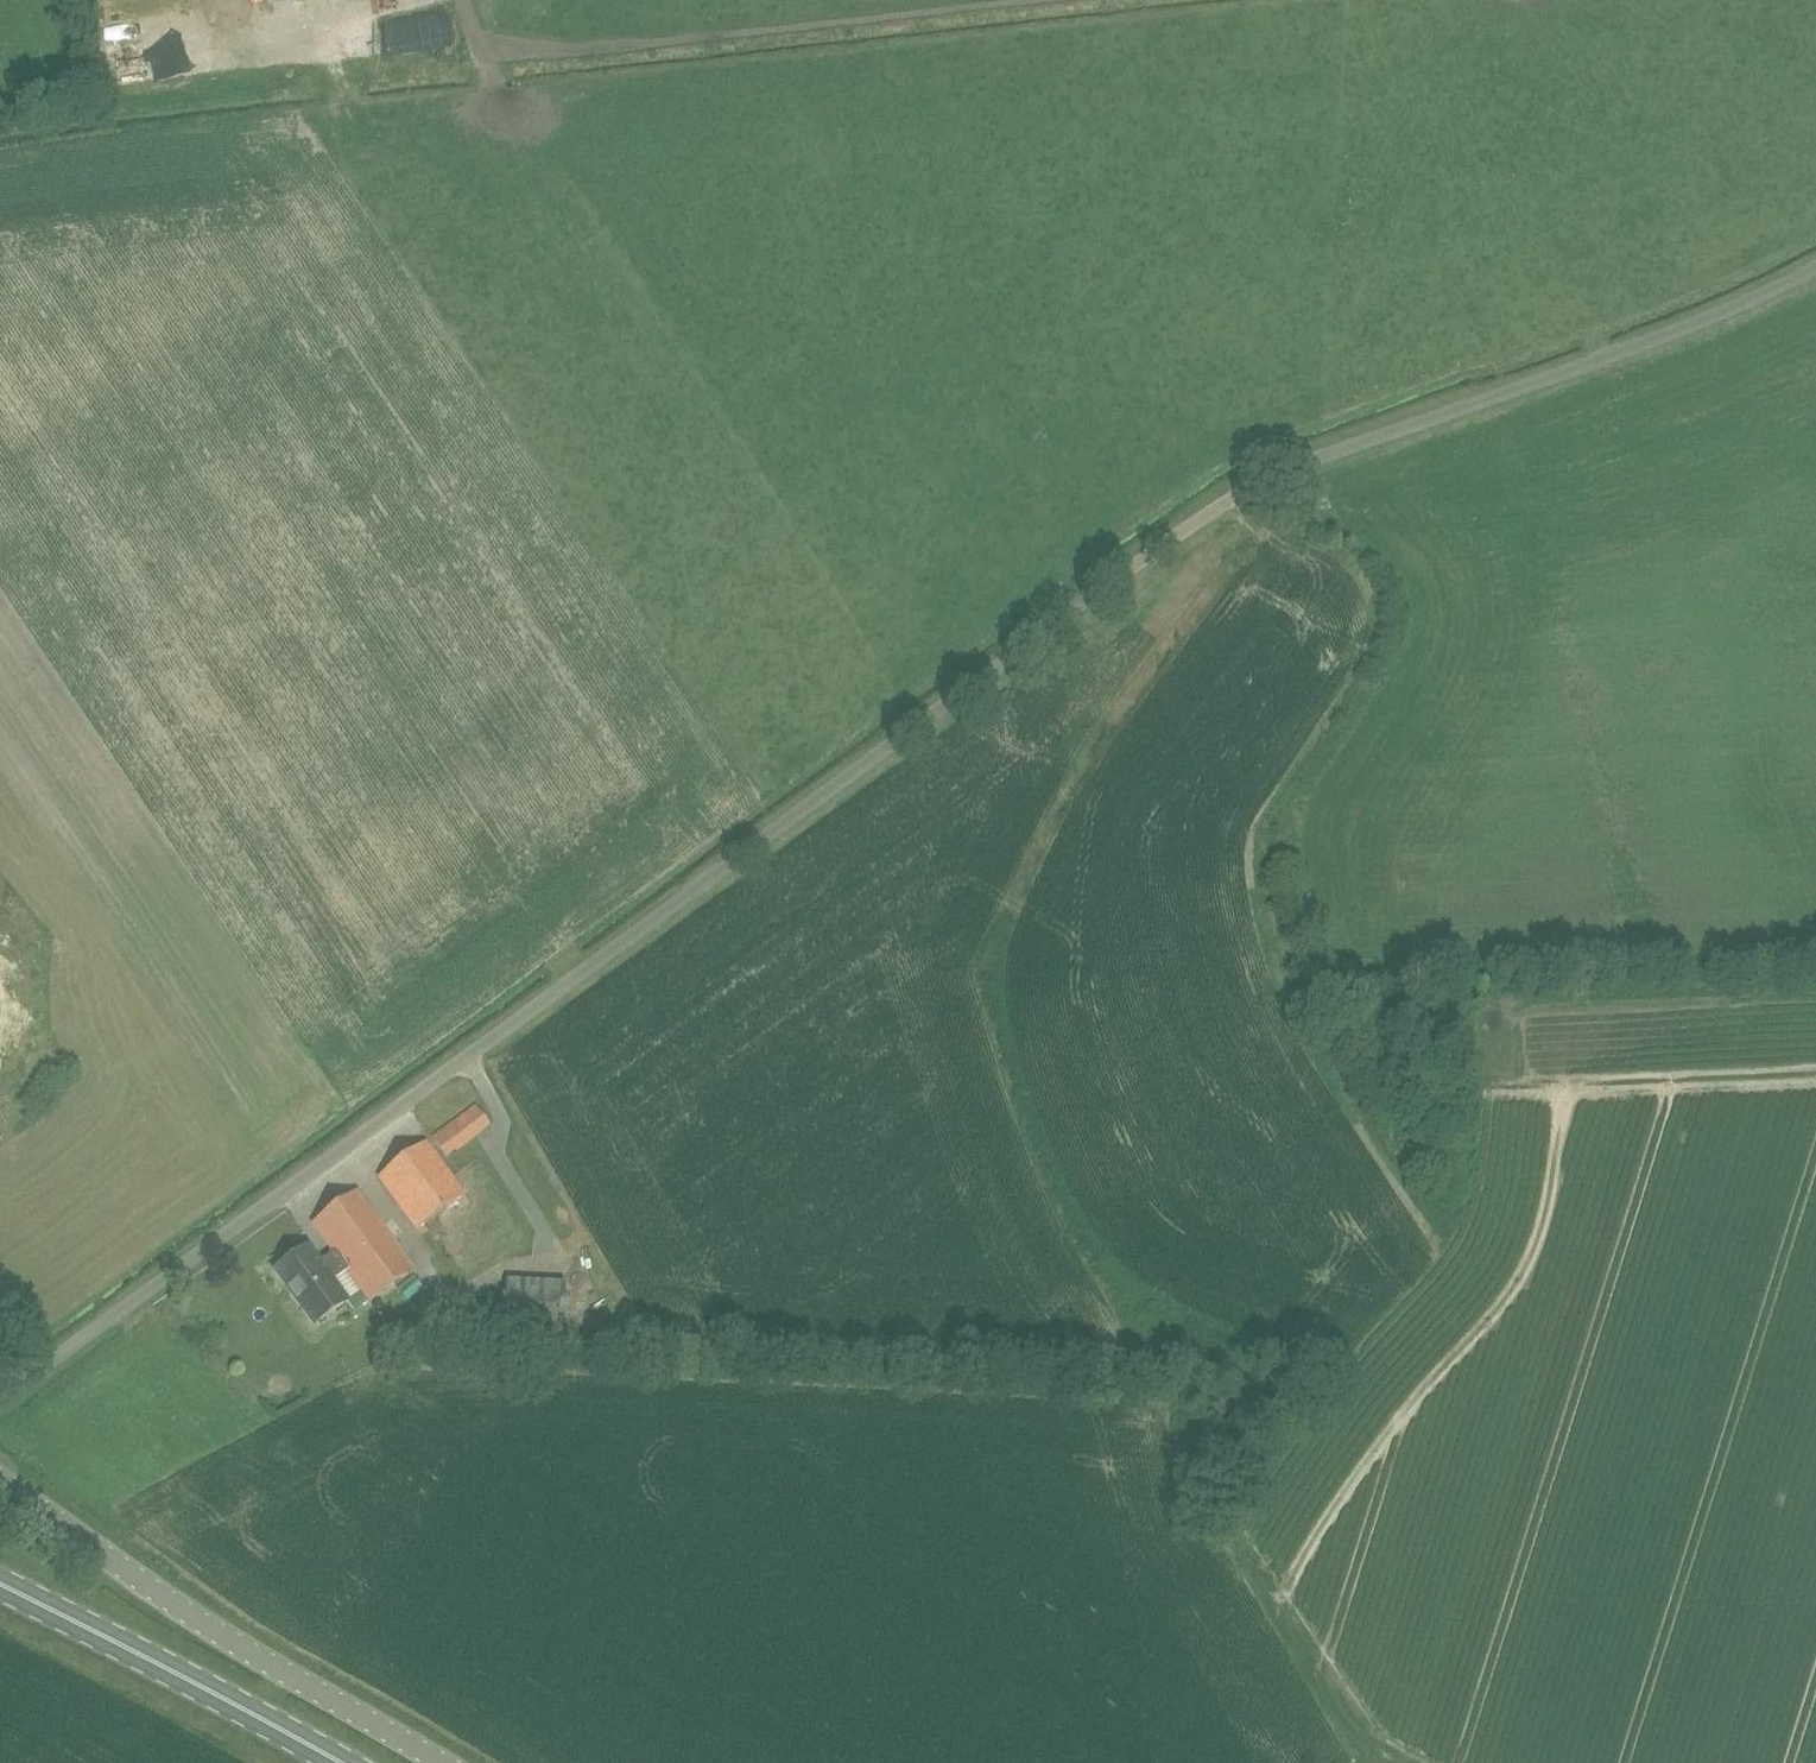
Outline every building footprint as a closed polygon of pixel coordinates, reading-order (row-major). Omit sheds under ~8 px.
[(122,41),(126,61),(144,57),(140,37),(122,41)] [(446,1158),(490,1126),(476,1107),(432,1139),(446,1158)] [(417,1232),(465,1196),(426,1143),(378,1178),(417,1232)] [(370,1302),(413,1272),(357,1193),(314,1224),(334,1252),(319,1262),(309,1248),(275,1272),(314,1326),(347,1302),(333,1282),(348,1272),(370,1302)] [(503,1330),(565,1334),(569,1282),(508,1279),(503,1330)]
